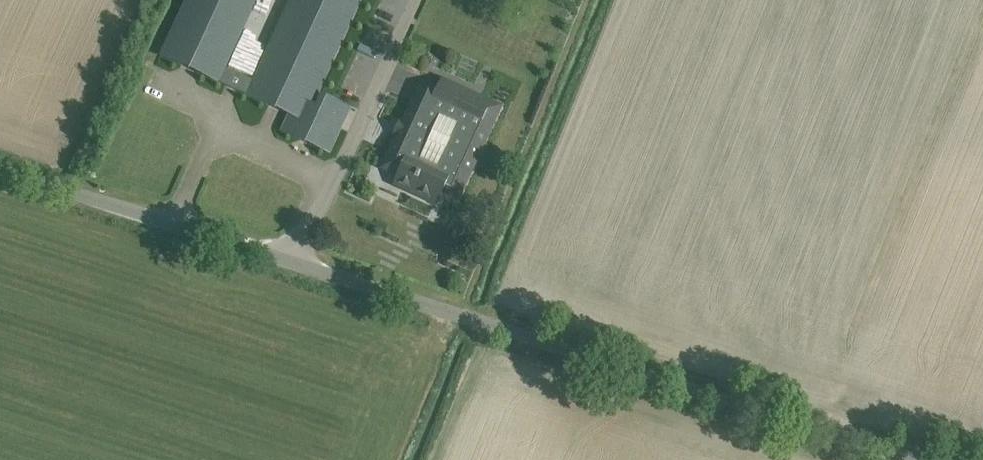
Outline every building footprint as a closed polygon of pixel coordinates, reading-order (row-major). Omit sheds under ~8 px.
[(247,95),(289,115),(282,131),(329,153),(349,109),(321,96),(316,107),(311,105),(360,0),(291,0),(253,82),(224,68),(255,0),(187,0),(161,56),(218,82),(247,95)] [(430,108),(414,101),(402,127),(399,126),(396,131),(400,133),(387,161),(402,168),(395,184),(436,202),(443,186),(451,189),(449,193),(457,196),(498,108),(442,82),(430,108)]
